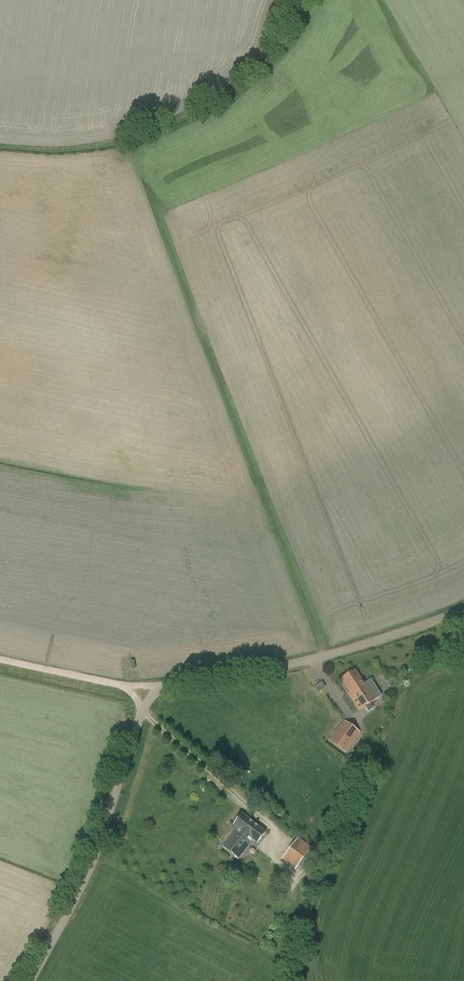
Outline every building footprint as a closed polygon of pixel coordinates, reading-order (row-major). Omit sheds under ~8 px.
[(350,692),(347,694),(359,711),(381,696),(371,680),(364,685),(355,670),(341,679),(350,692)] [(346,753),(361,733),(346,721),(330,741),(346,753)] [(239,828),(224,848),(238,859),(253,839),(257,842),(265,832),(242,815),(234,825),(239,828)] [(312,847),(299,837),(282,860),(295,870),(298,867),(305,873),(315,861),(306,855),(312,847)]
